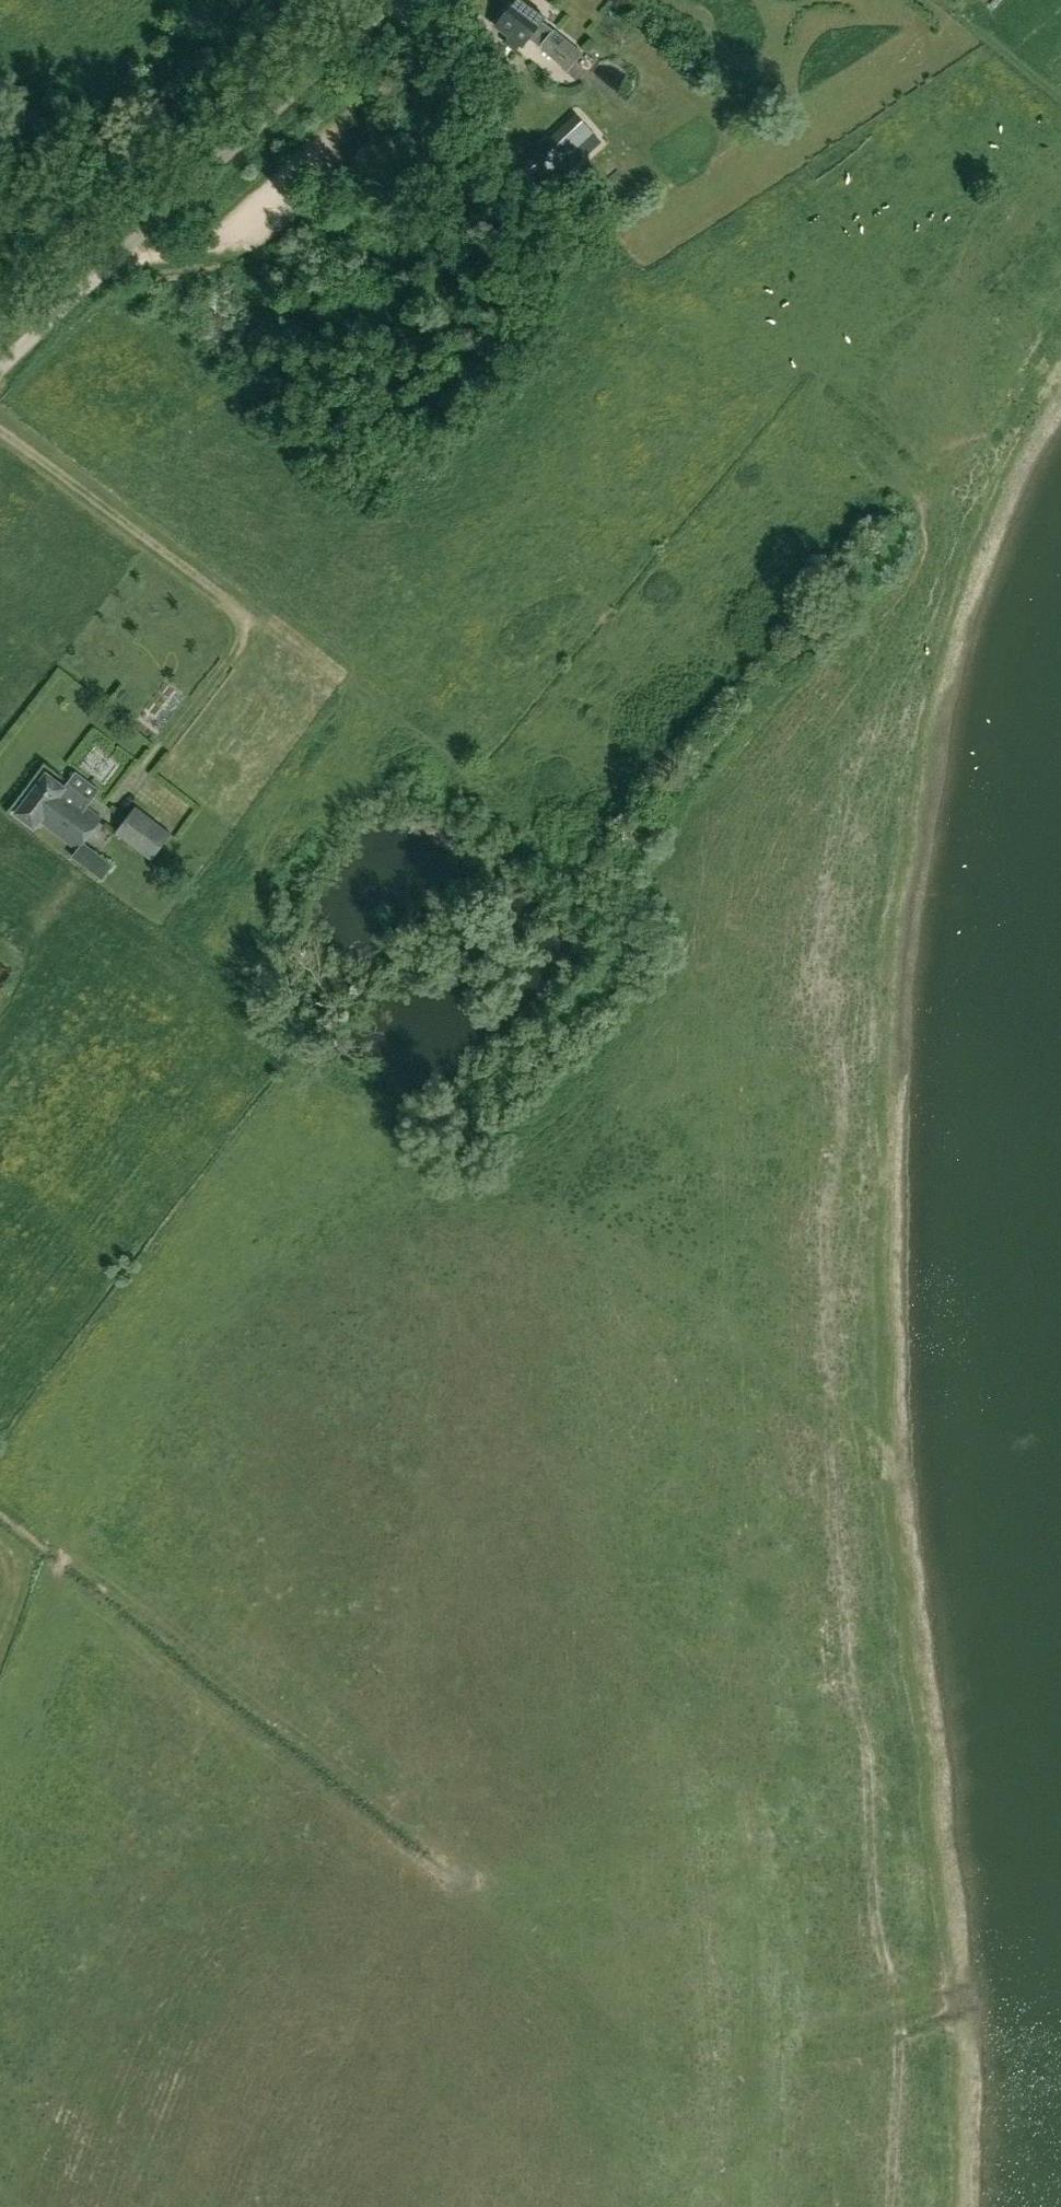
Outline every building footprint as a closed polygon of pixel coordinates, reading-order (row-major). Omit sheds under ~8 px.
[(524,45),(531,36),(543,45),(543,46),(573,67),(585,49),(543,19),(546,15),(525,0),(517,0),(498,26),(512,36),(508,42),(518,49),(522,43),(524,45)] [(596,133),(577,113),(542,143),(561,164),(596,133)] [(36,827),(40,822),(78,850),(83,843),(103,816),(87,805),(92,798),(69,781),(65,785),(47,772),(16,813),(36,827)] [(154,858),(174,832),(138,805),(118,831),(154,858)] [(99,855),(83,843),(78,850),(72,858),(88,870),(99,855)] [(10,977),(0,970),(0,990),(10,977)]
